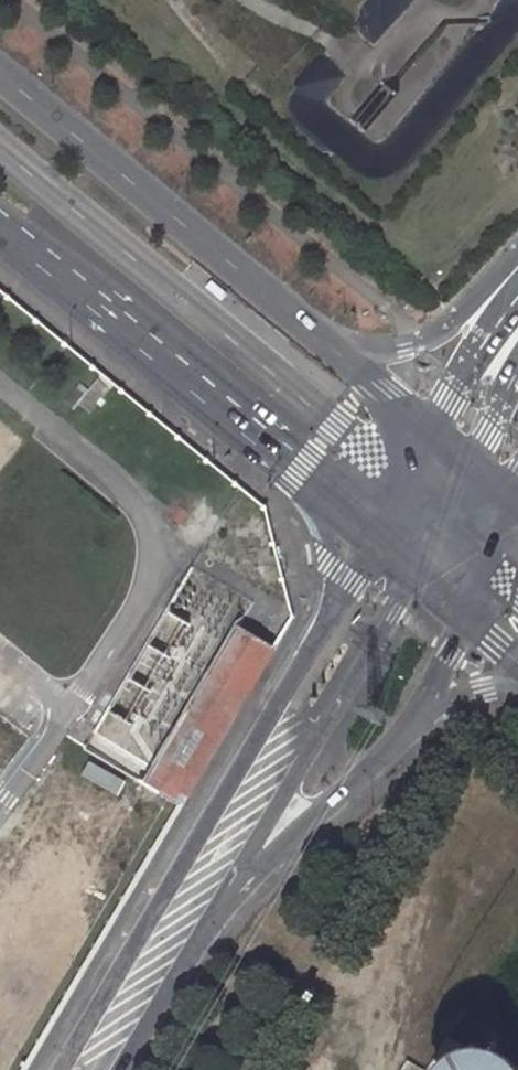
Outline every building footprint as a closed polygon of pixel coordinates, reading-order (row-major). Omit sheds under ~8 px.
[(213,281),(207,288),(222,300),(228,293),(213,281)] [(275,647),(239,625),(147,782),(182,802),(275,647)] [(517,1060),(507,1055),(496,1053),(485,1053),(474,1055),(464,1060),(456,1066),(452,1069),(517,1069),(517,1060)]
